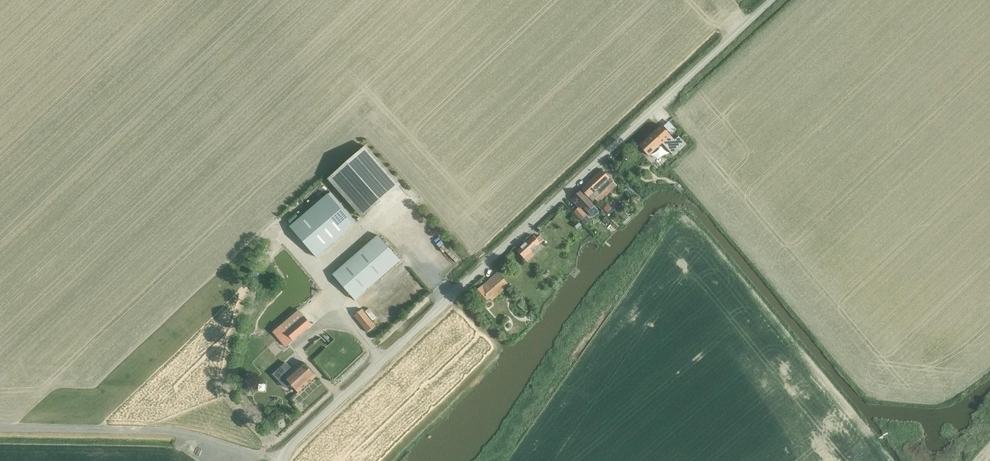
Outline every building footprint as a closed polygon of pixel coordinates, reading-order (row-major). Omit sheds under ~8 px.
[(669,122),(664,126),(671,134),(676,130),(669,122)] [(639,146),(647,154),(651,150),(650,150),(660,141),(662,143),(673,155),(685,143),(679,136),(675,140),(671,136),(670,135),(661,126),(639,146)] [(329,180),(362,218),(400,184),(366,147),(329,180)] [(614,182),(602,170),(581,189),(593,202),(614,182)] [(580,192),(572,200),(580,209),(583,207),(587,212),(592,218),(599,212),(593,206),(580,192)] [(290,227),(316,257),(356,223),(330,193),(290,227)] [(617,209),(613,205),(607,211),(611,216),(617,209)] [(584,216),(580,211),(576,214),(581,219),(584,216)] [(605,216),(602,219),(608,225),(610,222),(605,216)] [(578,220),(573,224),(577,229),(582,225),(578,220)] [(356,301),(401,260),(377,235),(333,275),(356,301)] [(534,236),(518,251),(527,260),(528,261),(535,255),(532,252),(540,244),(544,240),(540,236),(537,239),(534,236)] [(509,285),(498,272),(482,286),(474,293),(484,304),(489,299),(492,301),(509,285)] [(368,332),(376,326),(362,309),(355,315),(368,332)] [(298,311),(276,329),(272,333),(285,348),(311,326),(298,311)] [(286,362),(273,374),(285,388),(291,384),(299,392),(316,377),(303,362),(293,370),(286,362)]
